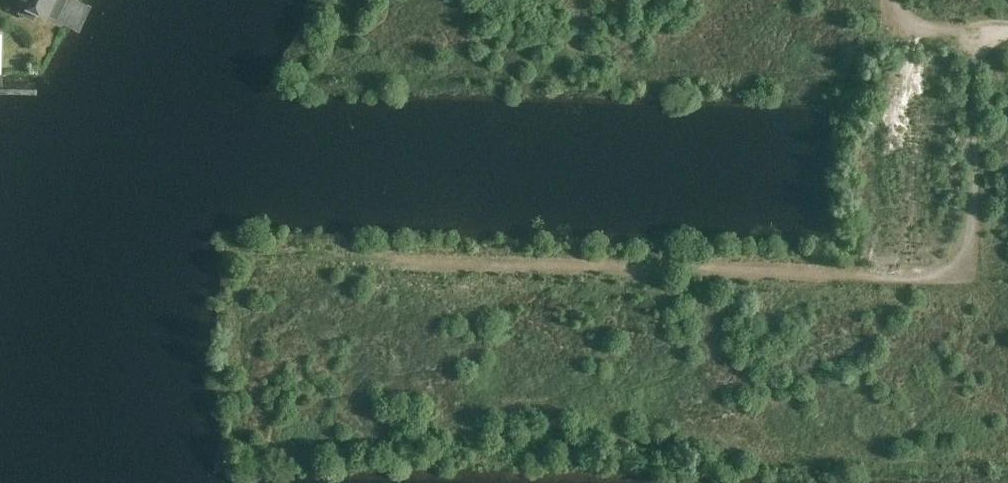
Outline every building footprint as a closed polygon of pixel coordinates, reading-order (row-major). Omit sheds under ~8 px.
[(66,0),(17,0),(16,4),(21,6),(19,10),(18,12),(28,17),(34,20),(37,14),(48,19),(49,16),(57,19),(66,0)]
